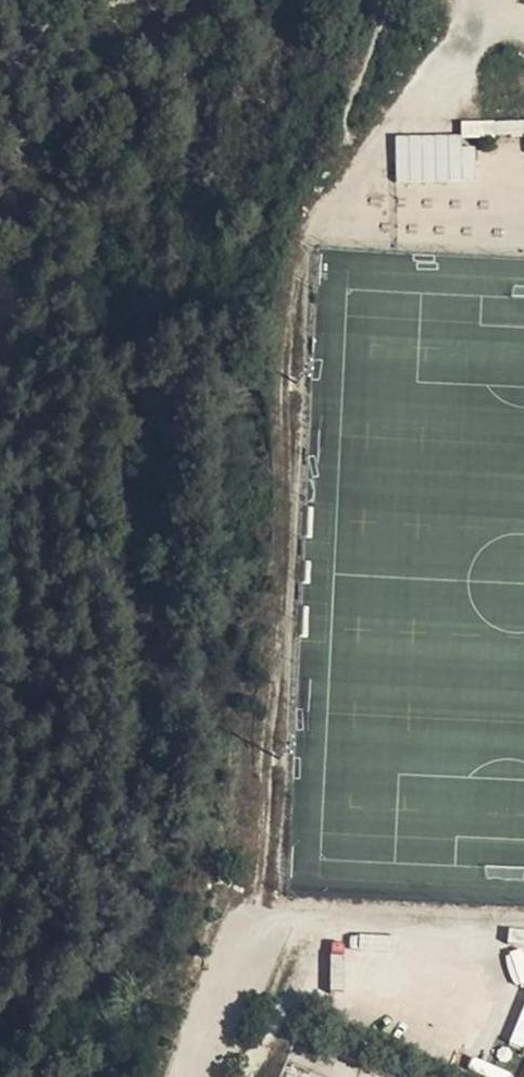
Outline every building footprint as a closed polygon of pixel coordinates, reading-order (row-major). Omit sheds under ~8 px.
[(494,122),(494,139),(523,138),(523,122),(494,122)] [(395,135),(397,179),(476,177),(475,145),(463,145),(462,133),(395,135)]
